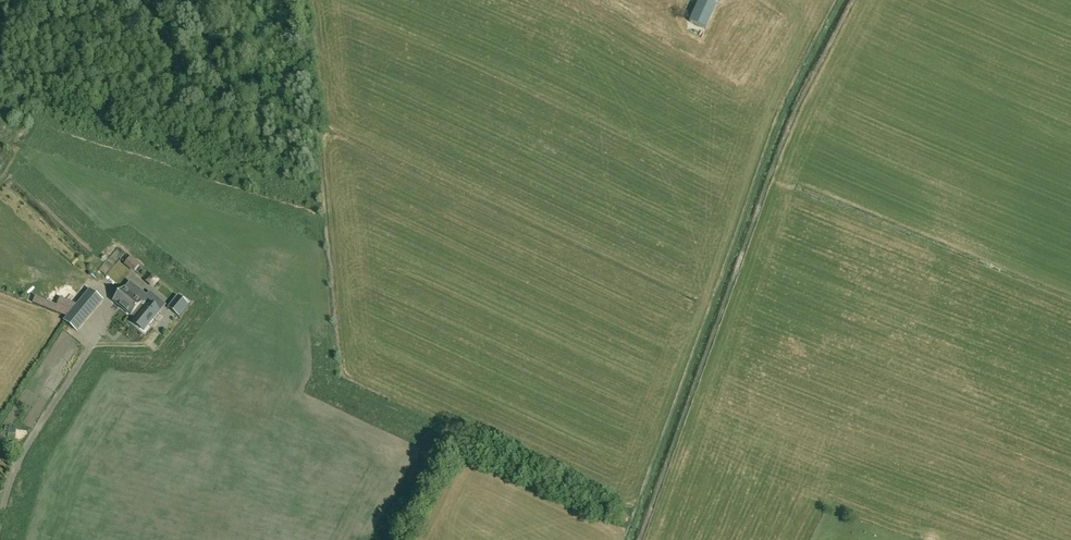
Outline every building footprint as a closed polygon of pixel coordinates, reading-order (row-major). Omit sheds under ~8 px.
[(690,22),(706,29),(717,5),(705,0),(700,0),(690,22)] [(141,269),(132,279),(145,291),(154,281),(141,269)] [(124,288),(113,301),(132,316),(132,315),(136,318),(133,321),(144,330),(165,305),(150,292),(147,296),(131,282),(125,289),(124,288)] [(65,321),(77,331),(102,300),(91,290),(65,321)] [(171,290),(163,300),(175,310),(184,300),(171,290)]
